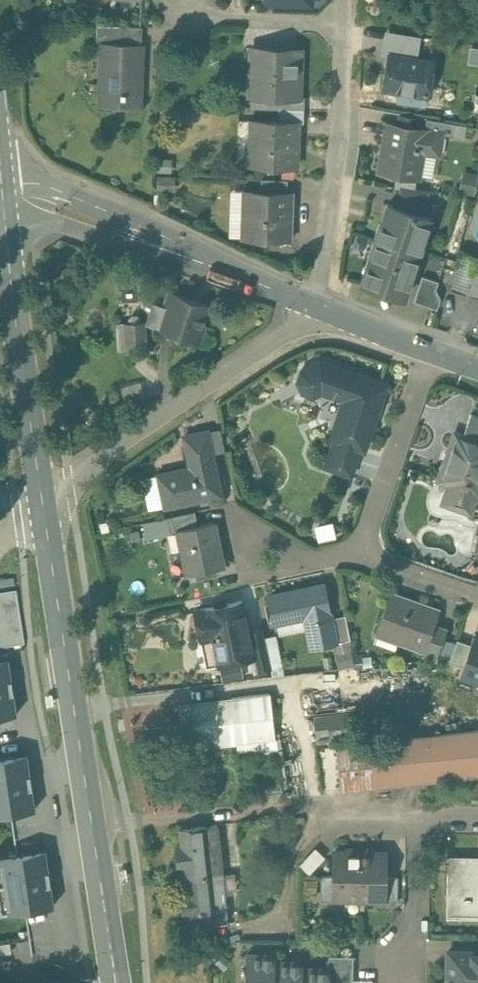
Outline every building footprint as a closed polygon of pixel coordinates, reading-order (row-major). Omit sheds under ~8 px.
[(142,25),(98,24),(98,43),(102,44),(102,43),(141,44),(142,25)] [(141,44),(102,43),(102,44),(102,58),(107,59),(106,83),(101,82),(100,105),(141,107),(143,44),(141,44)] [(301,49),(252,47),(252,70),(258,71),(257,93),(251,93),(251,95),(279,96),(299,97),(299,96),(301,49)] [(433,62),(390,55),(384,86),(428,94),(433,62)] [(305,96),(299,96),(299,97),(279,96),(279,108),(304,109),(305,96)] [(304,109),(279,108),(278,120),(298,120),(298,122),(304,123),(304,109)] [(453,122),(426,118),(424,129),(442,133),(442,134),(451,135),(453,122)] [(278,120),(252,119),(250,165),(296,167),(298,122),(298,120),(278,120)] [(424,129),(386,123),(379,171),(418,177),(423,151),(438,154),(442,134),(442,133),(424,129)] [(288,179),(261,178),(261,191),(287,192),(288,179)] [(428,191),(402,187),(396,205),(421,213),(428,191)] [(261,191),(245,190),(243,236),(289,238),(291,192),(287,192),(261,191)] [(388,202),(362,281),(405,296),(431,217),(421,213),(396,205),(388,202)] [(464,249),(453,285),(477,294),(477,253),(464,249)] [(423,274),(414,299),(437,307),(441,296),(436,287),(439,280),(423,274)] [(208,303),(170,290),(165,304),(170,306),(163,328),(199,340),(205,323),(202,322),(208,303)] [(163,328),(170,306),(165,304),(155,301),(147,323),(163,328)] [(144,321),(126,321),(127,351),(146,350),(144,321)] [(385,382),(355,372),(354,373),(317,360),(300,368),(302,369),(298,379),(303,389),(314,393),(324,388),(346,396),(333,434),(335,435),(361,444),(364,445),(385,382)] [(471,413),(463,435),(477,440),(477,415),(471,413)] [(221,426),(207,429),(212,451),(225,448),(221,426)] [(207,429),(185,433),(192,465),(160,472),(166,503),(221,491),(212,451),(207,429)] [(456,432),(449,451),(448,451),(445,462),(444,467),(441,469),(439,472),(440,475),(443,480),(446,480),(448,480),(451,481),(444,500),(470,509),(476,490),(477,491),(477,490),(477,440),(463,435),(456,432)] [(361,444),(335,435),(325,464),(351,473),(361,444)] [(159,476),(147,478),(151,505),(163,503),(159,476)] [(195,509),(172,514),(175,530),(179,529),(179,527),(198,523),(195,509)] [(334,519),(316,522),(319,538),(337,535),(334,519)] [(198,523),(179,527),(179,529),(188,572),(223,565),(214,520),(198,523)] [(325,583),(268,595),(274,622),(305,616),(312,647),(337,642),(337,641),(332,617),(325,583)] [(0,589),(0,645),(23,643),(16,587),(0,589)] [(439,610),(390,594),(377,632),(425,649),(432,630),(434,623),(439,610)] [(223,604),(235,658),(253,654),(254,654),(250,635),(243,600),(223,604)] [(235,658),(223,604),(195,609),(201,637),(213,634),(219,661),(235,658)] [(345,614),(332,617),(337,641),(351,639),(345,614)] [(432,630),(445,634),(448,627),(434,623),(432,630)] [(425,649),(423,654),(437,659),(445,634),(432,630),(425,649)] [(263,632),(250,635),(254,654),(253,654),(254,660),(269,657),(263,632)] [(277,633),(268,635),(273,657),(282,656),(277,633)] [(445,634),(437,659),(449,658),(456,638),(445,634)] [(477,635),(463,677),(477,682),(477,635)] [(340,642),(341,665),(355,665),(354,642),(340,642)] [(0,660),(0,715),(13,713),(6,659),(0,660)] [(52,691),(45,692),(46,703),(53,702),(52,691)] [(270,693),(232,697),(234,716),(238,741),(239,753),(277,749),(270,693)] [(313,717),(316,742),(358,738),(355,712),(313,717)] [(234,716),(182,722),(185,748),(238,741),(234,716)] [(337,746),(341,789),(477,774),(477,731),(337,746)] [(0,757),(0,812),(32,807),(26,753),(0,757)] [(187,887),(207,884),(224,882),(218,822),(181,826),(183,844),(176,844),(178,862),(184,861),(187,887)] [(0,856),(0,911),(51,904),(44,850),(0,856)] [(360,851),(334,850),(333,873),(333,895),(359,895),(360,851)] [(386,852),(360,851),(359,895),(385,896),(386,874),(386,852)] [(451,857),(449,913),(477,914),(477,857),(451,857)] [(126,865),(118,867),(119,878),(128,877),(126,865)] [(333,873),(321,873),(321,898),(333,898),(333,895),(333,873)] [(398,874),(386,874),(385,896),(385,899),(398,899),(398,874)] [(207,884),(187,887),(188,889),(181,890),(183,907),(189,907),(191,922),(211,920),(209,898),(207,884)] [(226,905),(217,907),(216,897),(209,898),(211,920),(229,917),(229,916),(228,916),(226,905)] [(448,948),(447,982),(477,982),(477,949),(448,948)] [(246,950),(246,982),(274,982),(274,957),(275,957),(275,951),(246,950)] [(353,952),(329,952),(329,964),(353,964),(353,952)] [(274,957),(274,982),(302,982),(302,964),(303,964),(303,958),(275,957),(274,957)] [(302,964),(302,982),(330,982),(330,975),(330,964),(329,964),(303,964),(302,964)] [(353,964),(329,964),(330,964),(330,975),(353,976),(353,964)] [(373,974),(355,975),(355,982),(374,982),(373,974)]
